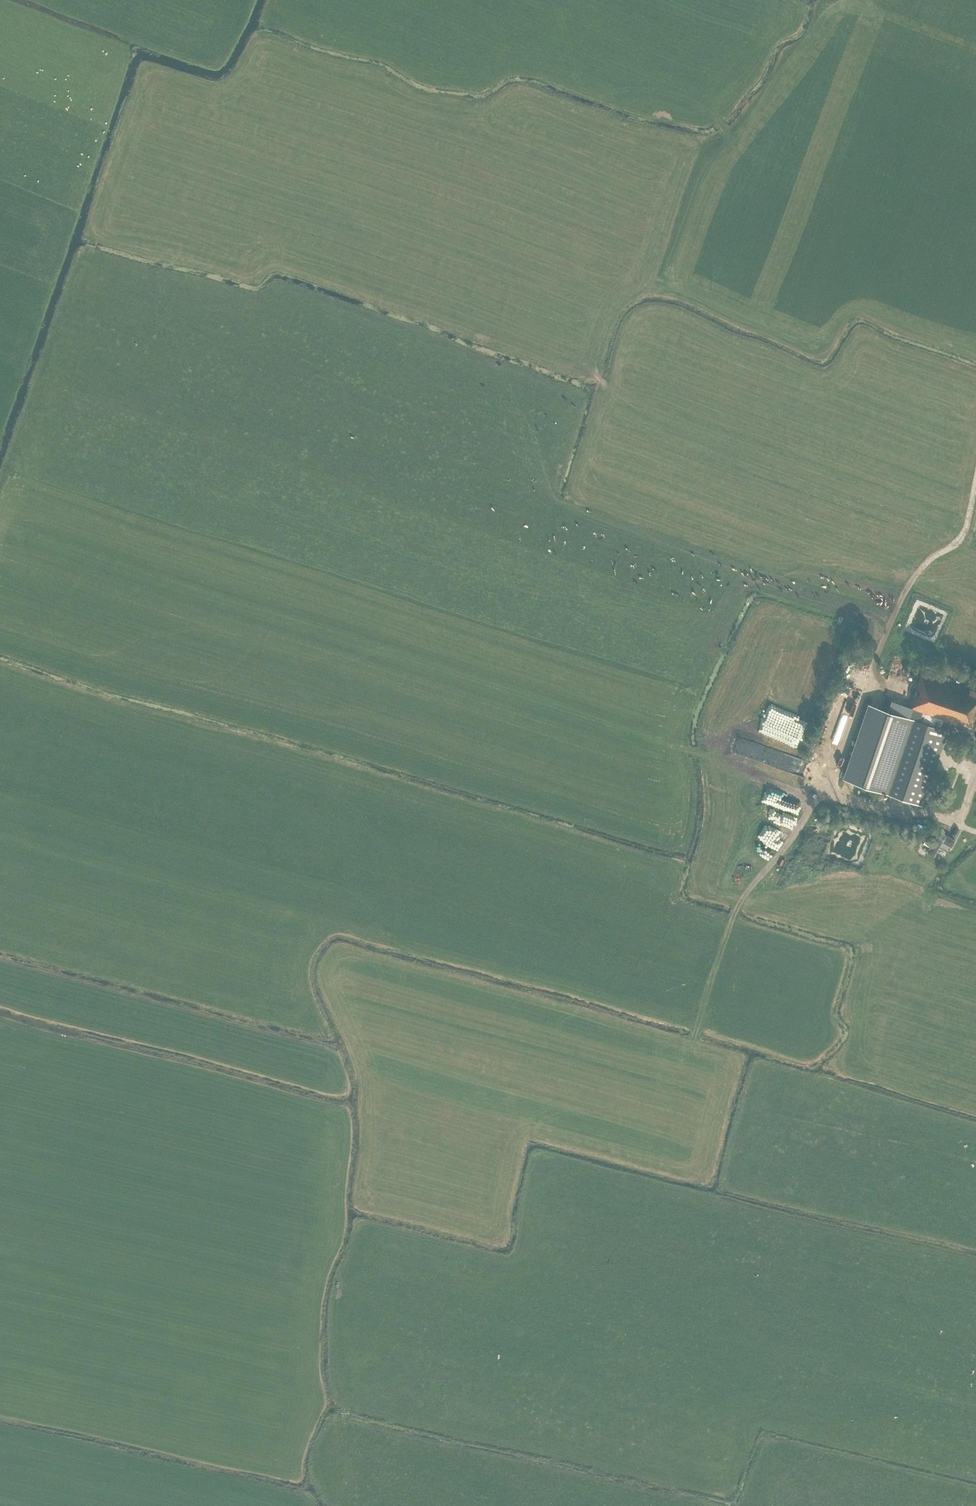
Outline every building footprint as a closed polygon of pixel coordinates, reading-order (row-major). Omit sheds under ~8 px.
[(971,729),(975,715),(975,689),(971,687),(969,690),(921,673),(909,708),(922,713),(919,721),(870,704),(845,778),(921,804),(947,731),(940,728),(943,720),(971,729)] [(935,852),(942,838),(952,843),(956,835),(939,826),(928,848),(935,852)]
